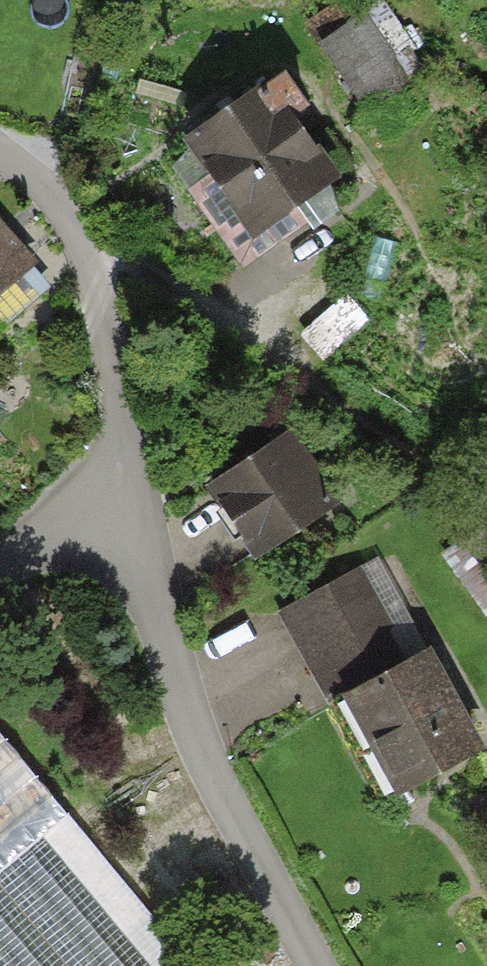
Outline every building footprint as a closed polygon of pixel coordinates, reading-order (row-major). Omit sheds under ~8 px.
[(309,23),(370,110),(407,84),(349,0),(343,0),(309,23)] [(305,105),(284,75),(193,138),(214,169),(190,186),(243,263),(307,219),(295,201),(331,176),(289,115),(305,105)] [(36,270),(0,233),(0,304),(36,270)] [(370,319),(349,296),(303,336),(325,360),(370,319)] [(334,500),(289,434),(214,484),(259,551),(334,500)] [(355,577),(290,612),(317,666),(346,650),(365,686),(403,665),(355,577)] [(475,746),(425,654),(403,665),(365,686),(338,701),(364,748),(378,741),(402,785),(475,746)] [(44,842),(71,819),(0,733),(0,965),(147,965),(44,842)]
